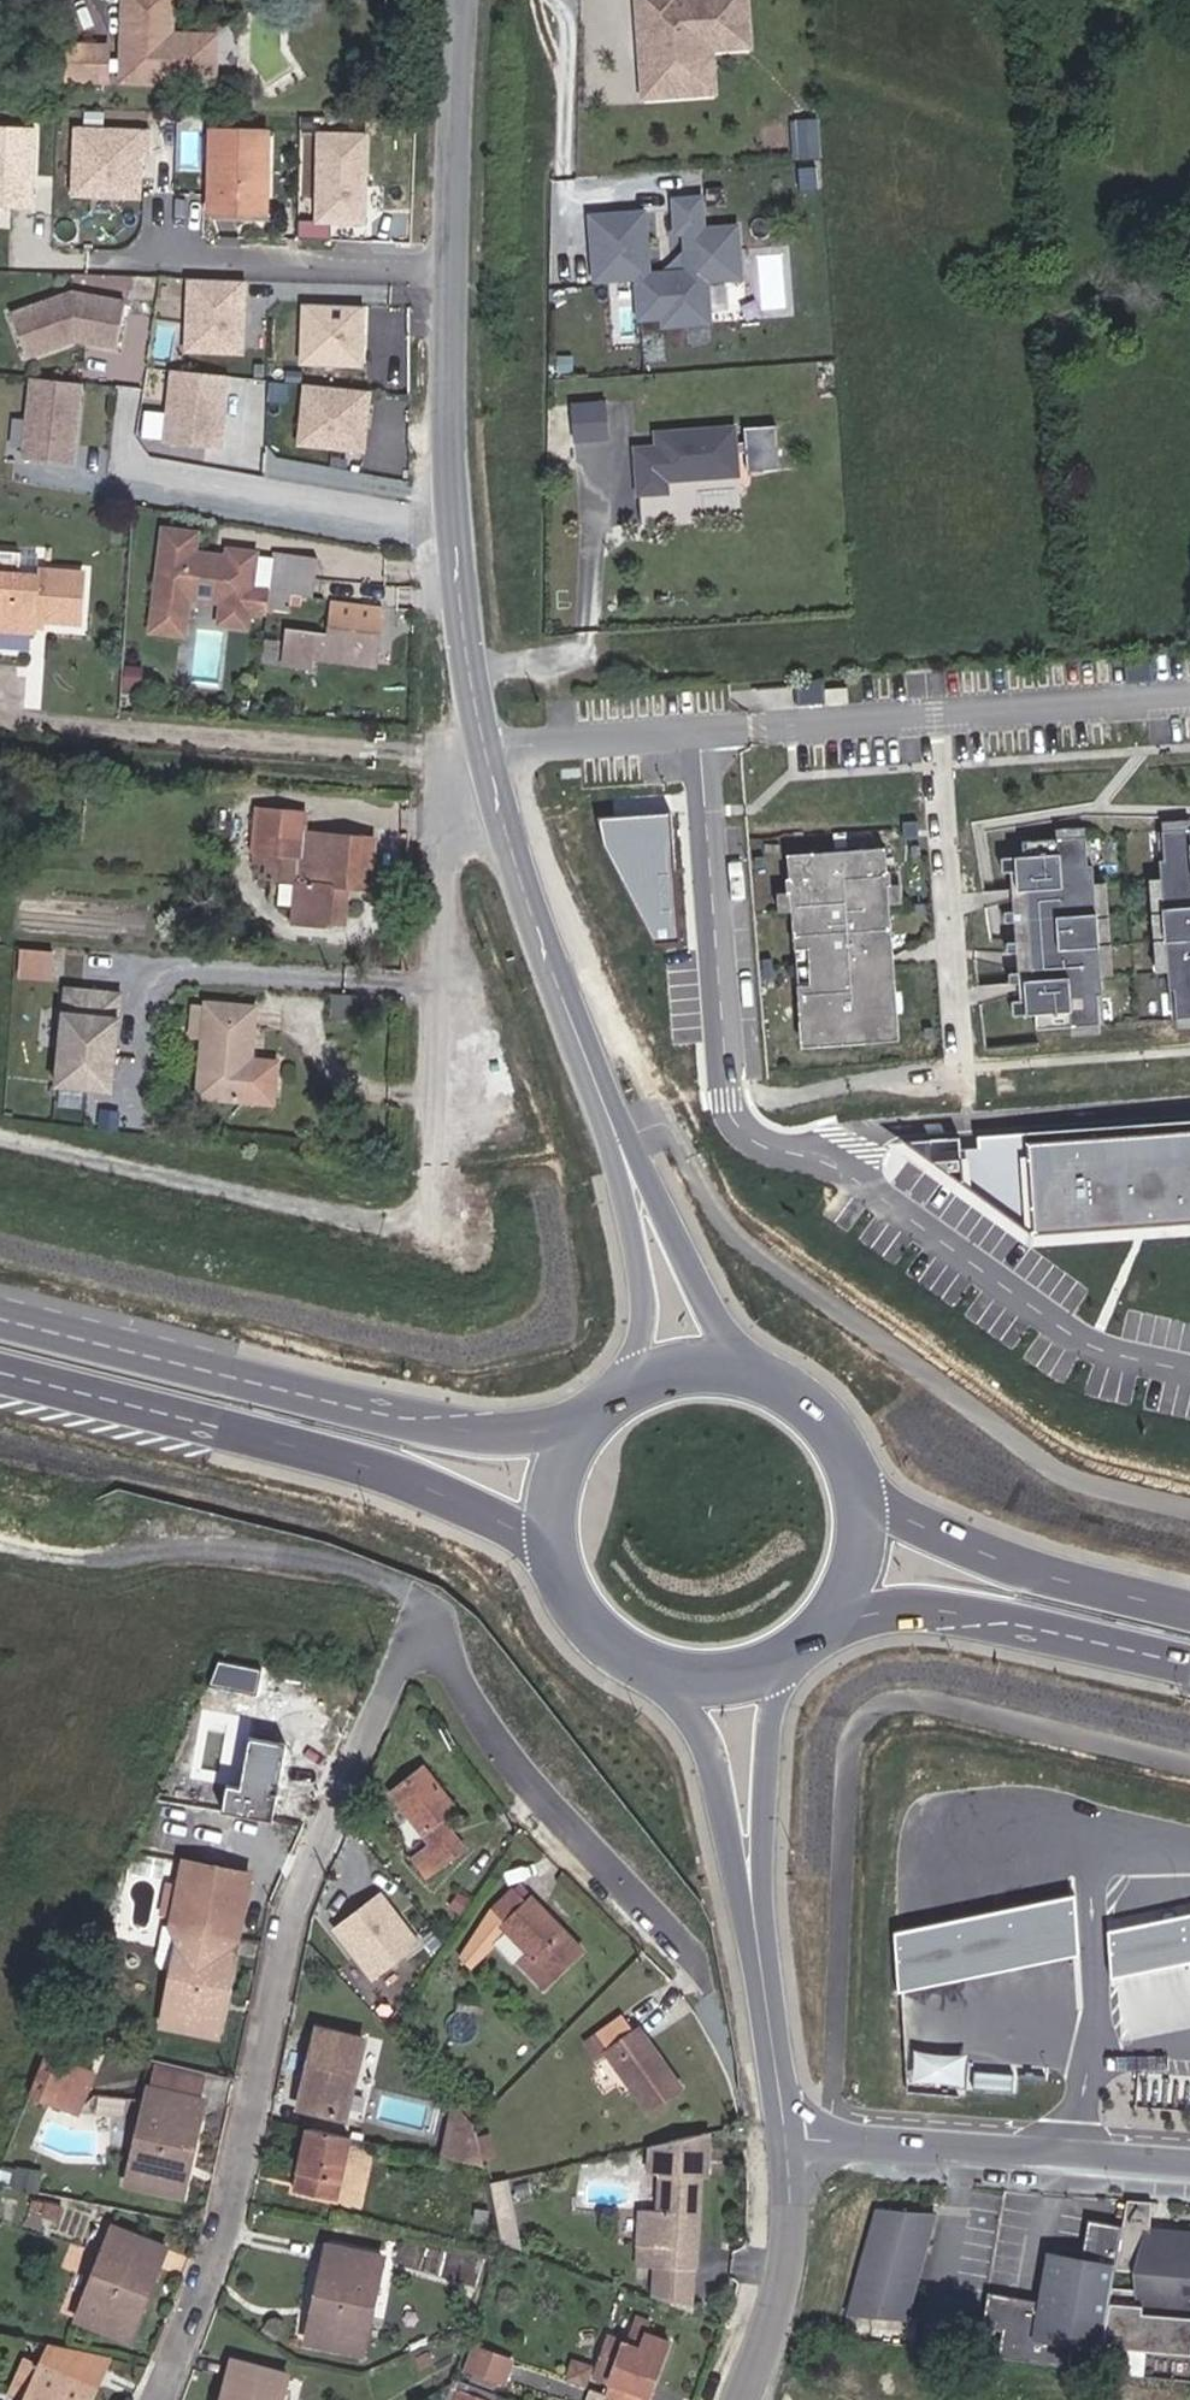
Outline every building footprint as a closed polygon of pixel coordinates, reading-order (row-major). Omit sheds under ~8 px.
[(216,36),(172,35),(172,0),(123,0),(121,82),(215,85),(216,36)] [(641,52),(647,51),(647,58),(641,58),(644,97),(696,94),(693,50),(708,49),(749,47),(746,0),(637,0),(641,52)] [(107,83),(109,47),(69,46),(67,81),(107,83)] [(711,93),(708,49),(693,50),(696,94),(711,93)] [(16,110),(16,100),(0,99),(0,109),(16,110)] [(34,208),(37,124),(0,123),(0,207),(34,208)] [(143,128),(73,125),(71,193),(140,195),(143,128)] [(369,130),(315,129),(313,221),(367,222),(369,130)] [(221,138),(217,219),(275,221),(280,141),(221,138)] [(710,323),(706,281),(740,278),(737,228),(703,230),(701,199),(674,201),(677,233),(685,233),(688,272),(649,275),(644,213),(591,217),(596,281),(637,278),(640,319),(664,318),(665,326),(710,323)] [(248,278),(187,277),(185,353),(246,354),(248,278)] [(72,288),(11,313),(31,361),(81,340),(120,345),(126,295),(72,288)] [(364,364),(365,305),(301,304),(300,363),(364,364)] [(221,447),(229,376),(173,370),(165,441),(221,447)] [(86,384),(32,378),(23,459),(77,465),(86,384)] [(365,451),(371,391),(307,385),(301,444),(365,451)] [(571,400),(571,438),(614,438),(614,400),(571,400)] [(735,422),(648,426),(649,447),(630,447),(632,495),(664,494),(664,481),(737,478),(735,422)] [(260,475),(265,451),(247,448),(243,472),(260,475)] [(253,589),(257,553),(229,550),(228,563),(217,562),(217,555),(196,553),(198,533),(166,530),(156,617),(155,633),(186,636),(190,599),(222,603),(221,609),(250,612),(266,614),(266,609),(268,591),(253,589)] [(89,568),(43,565),(43,572),(23,570),(25,549),(0,547),(0,625),(40,627),(40,616),(85,619),(89,568)] [(313,595),(317,558),(273,553),(268,591),(266,609),(289,612),(290,604),(291,593),(303,594),(313,595)] [(301,606),(303,594),(291,593),(290,604),(301,606)] [(377,668),(384,607),(333,600),(329,636),(289,631),(284,665),(312,669),(313,660),(377,668)] [(248,627),(250,612),(221,609),(219,623),(248,627)] [(124,669),(122,687),(137,688),(139,670),(124,669)] [(823,680),(795,683),(798,706),(848,700),(846,687),(824,690),(823,680)] [(376,889),(380,838),(304,832),(306,813),(258,810),(255,853),(269,854),(269,865),(268,879),(298,881),(295,923),(329,925),(331,886),(376,889)] [(914,821),(898,823),(899,840),(915,839),(914,821)] [(1161,832),(1177,1019),(1189,1018),(1189,830),(1161,832)] [(1099,1024),(1085,837),(1022,842),(1023,857),(1002,859),(1003,873),(1024,871),(1025,889),(1018,890),(1020,913),(1027,912),(1027,919),(1021,920),(1022,943),(1030,943),(1030,950),(1023,950),(1024,973),(1032,972),(1034,1000),(1012,1002),(1013,1016),(1035,1014),(1036,1029),(1099,1024)] [(916,846),(907,846),(907,855),(917,855),(916,846)] [(786,879),(782,879),(783,892),(787,891),(791,949),(803,948),(806,984),(794,985),(798,1040),(821,1038),(822,1047),(895,1041),(879,849),(784,856),(786,879)] [(269,865),(269,854),(255,853),(254,864),(269,865)] [(760,858),(751,859),(751,867),(760,867),(760,858)] [(921,906),(911,906),(912,915),(921,914),(921,906)] [(1014,913),(1005,913),(1006,922),(1015,922),(1014,913)] [(1017,944),(1008,944),(1008,953),(1017,952),(1017,944)] [(63,983),(64,955),(21,952),(19,980),(63,983)] [(1019,974),(1010,975),(1011,983),(1020,983),(1019,974)] [(76,1017),(78,992),(68,991),(66,1016),(76,1017)] [(116,1092),(120,1030),(115,1030),(116,1021),(121,1021),(123,996),(78,992),(76,1017),(66,1016),(60,1087),(116,1092)] [(212,1033),(208,1092),(281,1098),(284,1055),(256,1054),(259,1005),(196,1000),(193,1032),(212,1033)] [(930,1030),(921,1030),(921,1039),(931,1039),(930,1030)] [(1038,1153),(1045,1243),(1189,1232),(1189,1141),(1038,1153)] [(287,1742),(250,1736),(241,1785),(228,1783),(223,1810),(275,1820),(279,1794),(274,1793),(276,1783),(279,1783),(287,1742)] [(441,1820),(455,1809),(424,1770),(392,1794),(432,1844),(413,1859),(428,1877),(457,1855),(444,1838),(450,1833),(441,1820)] [(223,2003),(249,1875),(184,1862),(171,1926),(179,1942),(163,2025),(205,2034),(212,2001),(223,2003)] [(469,1968),(495,1943),(513,1962),(517,1958),(527,1949),(555,1978),(582,1951),(530,1898),(525,1903),(513,1891),(493,1910),(461,1960),(469,1968)] [(418,1944),(379,1893),(333,1928),(372,1979),(418,1944)] [(1076,1897),(897,1935),(900,1992),(1078,1954),(1076,1897)] [(1107,1931),(1118,1979),(1189,1963),(1189,1912),(1107,1931)] [(217,2036),(223,2003),(212,2001),(205,2034),(217,2036)] [(597,2058),(606,2051),(649,2111),(681,2089),(638,2029),(633,2032),(623,2018),(587,2044),(597,2058)] [(346,2118),(364,2040),(317,2029),(298,2107),(346,2118)] [(80,2068),(87,2048),(52,2038),(45,2055),(80,2068)] [(974,2083),(976,2052),(921,2050),(920,2080),(974,2083)] [(77,2112),(92,2074),(80,2068),(45,2055),(28,2094),(77,2112)] [(202,2100),(207,2077),(153,2066),(148,2088),(202,2100)] [(189,2164),(202,2100),(148,2088),(128,2186),(169,2195),(177,2161),(189,2164)] [(481,2105),(468,2091),(455,2103),(468,2117),(481,2105)] [(484,2166),(474,2123),(468,2117),(455,2103),(455,2102),(443,2157),(484,2166)] [(334,2201),(349,2136),(309,2128),(294,2192),(334,2201)] [(707,2133),(650,2148),(649,2175),(661,2175),(659,2210),(641,2209),(638,2265),(656,2266),(695,2268),(700,2178),(705,2178),(707,2133)] [(877,2180),(847,2315),(907,2321),(937,2185),(877,2180)] [(506,2183),(489,2188),(494,2211),(501,2208),(512,2206),(506,2183)] [(1150,2232),(1152,2204),(1127,2201),(1125,2226),(1118,2272),(1146,2274),(1145,2292),(1115,2290),(1105,2349),(1130,2351),(1127,2378),(1189,2386),(1189,2236),(1150,2232)] [(514,2225),(512,2206),(501,2208),(504,2226),(514,2225)] [(487,2224),(488,2211),(475,2210),(474,2223),(487,2224)] [(1105,2349),(1115,2290),(1118,2272),(1125,2226),(1086,2220),(1080,2257),(1046,2252),(1037,2302),(990,2295),(984,2328),(1004,2331),(1000,2356),(1073,2368),(1077,2345),(1105,2349)] [(378,2256),(383,2236),(335,2226),(331,2245),(378,2256)] [(141,2309),(166,2248),(113,2227),(76,2320),(118,2336),(130,2305),(141,2309)] [(501,2242),(521,2249),(517,2230),(499,2234),(501,2242)] [(362,2355),(383,2256),(378,2256),(331,2245),(327,2245),(314,2309),(326,2311),(319,2345),(362,2355)] [(695,2268),(656,2266),(655,2298),(693,2311),(695,2268)] [(669,2339),(645,2331),(648,2324),(637,2319),(627,2344),(607,2336),(592,2376),(610,2383),(605,2395),(617,2399),(646,2399),(669,2339)] [(93,2389),(106,2359),(50,2347),(42,2367),(93,2389)] [(503,2385),(511,2360),(474,2347),(466,2372),(472,2374),(469,2381),(493,2390),(496,2382),(503,2385)] [(93,2389),(42,2367),(26,2360),(9,2399),(12,2399),(88,2399),(93,2389)] [(584,2384),(589,2368),(574,2362),(568,2378),(584,2384)] [(283,2378),(235,2366),(226,2399),(277,2399),(283,2378)] [(461,2383),(458,2392),(481,2399),(493,2399),(495,2395),(461,2383)] [(458,2392),(455,2399),(481,2399),(458,2392)]
